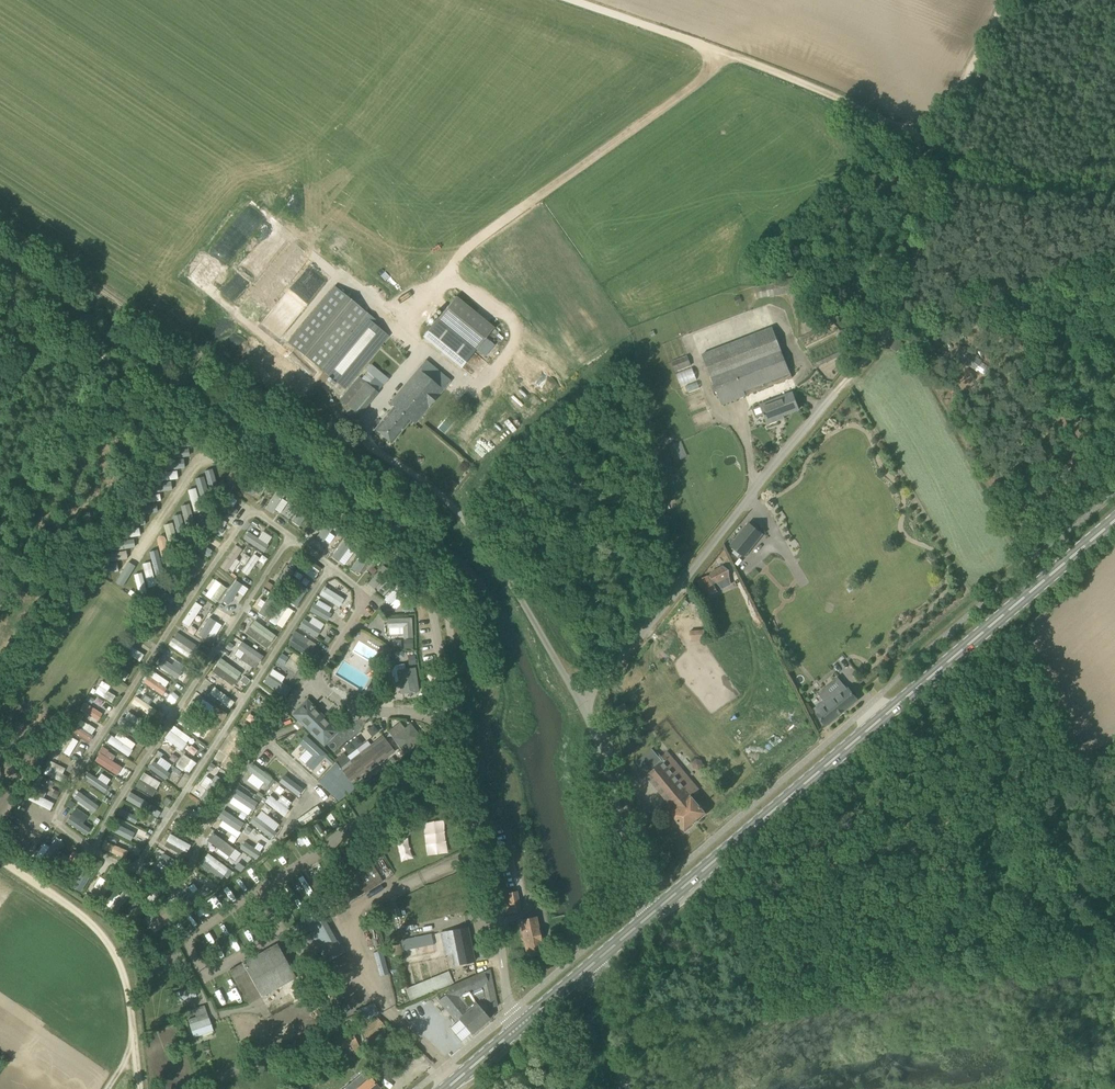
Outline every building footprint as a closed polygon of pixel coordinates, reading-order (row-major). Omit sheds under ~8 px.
[(389,336),(373,323),(375,321),(334,286),(287,342),(293,347),(344,389),(389,336)] [(456,298),(440,317),(423,339),(460,369),(477,347),(493,328),(456,298)] [(774,327),(704,354),(722,404),(793,378),(774,327)] [(896,336),(890,345),(898,350),(904,342),(896,336)] [(689,355),(672,361),(676,372),(692,365),(689,355)] [(392,443),(411,420),(415,424),(450,382),(425,361),(390,403),(394,407),(375,429),(392,443)] [(676,373),(681,385),(697,378),(693,366),(676,373)] [(378,392),(362,379),(359,377),(340,400),(358,415),(378,392)] [(793,393),(761,405),(752,408),(756,418),(765,415),(768,424),(779,420),(778,417),(799,409),(793,393)] [(464,395),(453,408),(461,414),(471,401),(464,395)] [(687,456),(681,441),(668,446),(674,461),(687,456)] [(184,457),(195,455),(193,445),(174,449),(176,459),(164,462),(168,480),(180,477),(178,468),(186,467),(184,457)] [(210,472),(203,474),(205,485),(213,483),(210,472)] [(198,495),(206,493),(203,477),(194,479),(198,495)] [(171,480),(154,484),(156,492),(172,489),(171,480)] [(165,493),(155,494),(156,501),(166,500),(165,493)] [(294,497),(288,493),(284,499),(290,502),(294,497)] [(189,501),(181,503),(185,518),(193,516),(189,501)] [(292,521),(300,526),(308,514),(300,509),(292,521)] [(183,513),(174,514),(176,530),(185,529),(183,513)] [(749,522),(730,545),(744,557),(764,533),(749,522)] [(251,524),(248,529),(261,537),(264,532),(251,524)] [(221,537),(225,531),(219,527),(215,533),(221,537)] [(321,529),(321,540),(332,540),(333,529),(321,529)] [(247,530),(242,537),(265,551),(269,544),(247,530)] [(345,539),(331,556),(339,562),(352,545),(345,539)] [(233,572),(240,560),(237,558),(243,548),(235,544),(222,566),(233,572)] [(253,552),(242,571),(249,575),(256,562),(263,566),(266,560),(253,552)] [(351,568),(360,573),(370,558),(361,552),(351,568)] [(379,557),(375,562),(379,566),(383,560),(379,557)] [(310,560),(303,569),(314,578),(322,569),(310,560)] [(377,589),(391,570),(383,564),(369,583),(377,589)] [(717,582),(729,577),(724,565),(711,570),(713,574),(710,575),(709,574),(697,578),(705,596),(717,591),(714,583),(717,582)] [(217,602),(227,587),(216,579),(205,594),(217,602)] [(223,600),(230,604),(234,598),(240,601),(249,586),(236,579),(223,600)] [(336,579),(328,590),(342,601),(350,590),(336,579)] [(296,605),(310,588),(301,581),(287,598),(296,605)] [(265,617),(275,600),(269,596),(258,612),(265,617)] [(189,625),(203,606),(197,601),(183,620),(189,625)] [(282,628),(294,610),(283,603),(271,620),(282,628)] [(314,603),(310,610),(329,621),(333,613),(314,603)] [(200,633),(211,640),(221,623),(209,616),(200,633)] [(313,616),(310,621),(304,618),(299,626),(318,636),(325,623),(313,616)] [(412,617),(387,618),(388,627),(403,627),(403,638),(413,638),(412,617)] [(255,619),(245,632),(267,648),(277,635),(255,619)] [(705,639),(704,630),(690,632),(691,641),(705,639)] [(295,631),(288,643),(303,653),(310,641),(295,631)] [(242,641),(238,648),(245,651),(240,659),(256,667),(263,653),(242,641)] [(284,664),(289,656),(281,652),(277,660),(284,664)] [(222,657),(212,670),(232,685),(242,672),(222,657)] [(397,669),(398,675),(401,694),(419,691),(415,666),(406,668),(397,669)] [(273,668),(269,673),(281,682),(285,676),(273,668)] [(149,674),(144,681),(173,703),(178,696),(149,674)] [(263,682),(285,695),(290,687),(268,674),(263,682)] [(244,675),(240,680),(246,685),(250,679),(244,675)] [(850,689),(848,690),(838,677),(827,687),(834,695),(816,709),(819,714),(818,715),(827,726),(859,700),(850,689)] [(108,690),(111,685),(102,680),(95,692),(112,702),(116,695),(108,690)] [(210,696),(229,711),(236,702),(217,687),(210,696)] [(136,705),(140,697),(135,694),(130,702),(136,705)] [(312,705),(307,701),(294,714),(323,743),(336,730),(322,717),(323,717),(313,707),(312,705)] [(84,702),(80,709),(86,712),(90,705),(84,702)] [(92,706),(86,714),(98,721),(103,713),(92,706)] [(128,711),(125,717),(138,724),(141,718),(128,711)] [(78,725),(93,733),(96,727),(80,719),(78,725)] [(402,730),(394,736),(392,737),(404,751),(422,736),(411,722),(402,730)] [(164,738),(182,750),(191,736),(173,725),(164,738)] [(90,739),(93,734),(78,726),(75,732),(90,739)] [(108,742),(129,756),(137,743),(116,730),(108,742)] [(351,783),(362,774),(385,756),(394,750),(384,737),(382,735),(349,760),(340,768),(351,783)] [(73,737),(64,752),(70,755),(79,740),(73,737)] [(229,739),(221,751),(228,756),(236,743),(229,739)] [(201,741),(198,746),(202,749),(206,744),(201,741)] [(191,744),(187,750),(194,755),(198,749),(191,744)] [(118,774),(123,766),(113,760),(116,754),(103,746),(94,760),(118,774)] [(699,789),(694,783),(675,761),(670,765),(656,748),(638,764),(654,782),(675,808),(671,812),(687,830),(707,814),(692,796),(699,789)] [(221,762),(226,756),(219,750),(214,757),(221,762)] [(396,750),(389,756),(393,761),(400,756),(396,750)] [(184,753),(176,765),(189,773),(197,762),(184,753)] [(153,760),(148,767),(166,779),(171,772),(167,770),(172,764),(161,757),(157,763),(153,760)] [(50,760),(44,772),(60,780),(66,768),(50,760)] [(100,787),(104,780),(96,776),(101,768),(92,762),(83,776),(100,787)] [(270,786),(275,778),(253,762),(248,769),(253,772),(248,780),(259,788),(264,781),(270,786)] [(208,770),(217,772),(219,765),(209,763),(208,770)] [(153,796),(161,782),(144,771),(135,786),(153,796)] [(300,796),(306,789),(287,773),(282,779),(300,796)] [(43,797),(46,792),(34,787),(29,800),(51,809),(54,802),(43,797)] [(127,798),(135,801),(137,794),(129,791),(127,798)] [(277,800),(271,795),(266,801),(283,815),(293,803),(282,794),(277,800)] [(244,800),(241,806),(248,811),(252,805),(244,800)] [(142,809),(158,814),(160,808),(144,803),(142,809)] [(77,806),(66,821),(86,835),(92,828),(84,822),(89,815),(77,806)] [(194,824),(201,813),(194,809),(188,820),(194,824)] [(238,836),(246,821),(223,809),(219,816),(223,819),(220,826),(238,836)] [(270,837),(281,825),(262,809),(251,821),(270,837)] [(129,838),(131,832),(119,827),(116,833),(129,838)] [(172,833),(168,839),(163,836),(160,842),(177,851),(181,845),(190,850),(193,844),(172,833)] [(215,833),(208,842),(234,862),(241,852),(215,833)] [(49,848),(56,852),(63,842),(57,837),(49,848)] [(101,847),(125,858),(129,851),(105,840),(101,847)] [(256,859),(262,851),(246,840),(240,847),(256,859)] [(69,871),(79,854),(73,850),(63,867),(69,871)] [(223,874),(228,867),(208,852),(203,859),(223,874)] [(171,873),(177,859),(163,853),(157,867),(171,873)] [(238,862),(235,868),(241,871),(245,865),(238,862)] [(344,905),(374,887),(383,881),(371,862),(333,885),(332,886),(344,905)] [(84,870),(73,886),(81,891),(91,874),(84,870)] [(321,871),(309,881),(317,890),(329,880),(321,871)] [(239,878),(233,884),(240,891),(247,886),(239,878)] [(198,887),(193,883),(183,892),(194,904),(214,886),(208,879),(198,887)] [(230,886),(219,890),(223,901),(234,898),(230,886)] [(293,887),(287,890),(295,903),(300,900),(293,887)] [(116,911),(127,898),(117,889),(106,903),(116,911)] [(507,914),(520,911),(516,890),(503,893),(507,914)] [(153,930),(172,921),(167,910),(148,919),(153,930)] [(188,927),(195,919),(188,912),(181,920),(188,927)] [(228,916),(231,923),(240,918),(237,912),(228,916)] [(311,923),(325,960),(343,953),(329,916),(311,923)] [(528,955),(541,952),(543,951),(535,917),(521,920),(528,955)] [(474,961),(467,927),(443,932),(444,939),(442,940),(445,955),(456,953),(458,965),(474,961)] [(431,933),(399,940),(400,943),(400,945),(401,950),(433,944),(431,933)] [(262,997),(297,977),(278,943),(242,963),(262,997)] [(449,987),(437,998),(455,1019),(457,1017),(471,1034),(472,1033),(479,1026),(481,1024),(482,1025),(489,1019),(490,1018),(484,1011),(477,1002),(468,1010),(457,996),(483,985),(487,1004),(498,1001),(490,969),(449,987)] [(406,987),(410,999),(422,995),(454,983),(449,970),(406,987)] [(194,1037),(213,1031),(207,1012),(202,1014),(203,1015),(188,1020),(194,1037)] [(362,1051),(355,1033),(331,1043),(338,1060),(347,1057),(345,1053),(352,1050),(354,1054),(362,1051)] [(364,1071),(344,1088),(346,1088),(378,1088),(379,1087),(370,1077),(369,1078),(364,1071)]
